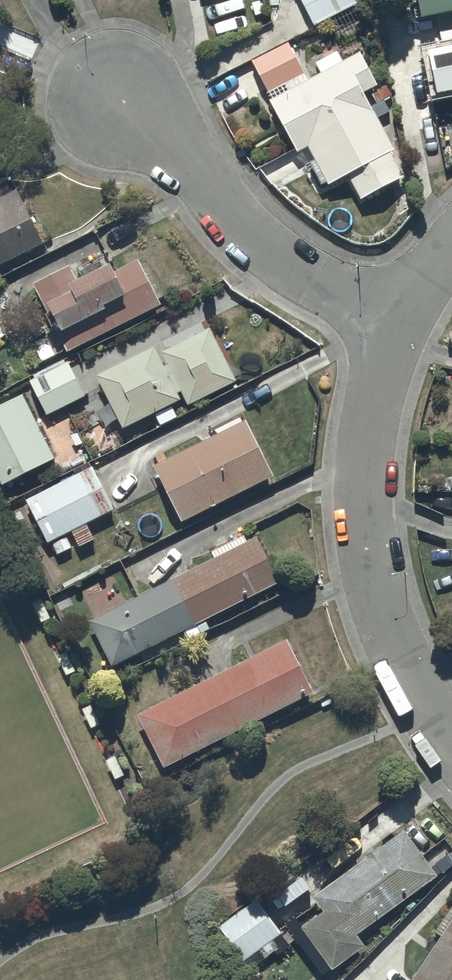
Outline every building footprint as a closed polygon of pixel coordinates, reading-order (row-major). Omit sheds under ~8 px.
[(314,29),(369,0),(298,0),(314,29)] [(422,28),(438,25),(444,56),(428,59),(436,103),(451,100),(451,0),(417,0),(422,28)] [(303,77),(288,47),(252,66),(267,95),(303,77)] [(378,91),(359,56),(344,65),(338,56),(316,67),(321,78),(308,85),(304,78),(292,84),(295,91),(268,105),(297,158),(307,152),(313,163),(308,165),(321,189),(326,187),(328,192),(348,181),(361,205),(405,181),(390,157),(394,154),(363,99),(378,91)] [(0,201),(0,271),(43,250),(15,194),(0,201)] [(162,309),(138,264),(113,276),(110,271),(79,287),(70,269),(31,289),(68,359),(162,309)] [(236,385),(209,332),(160,356),(166,367),(162,369),(153,350),(95,380),(122,435),(180,405),(177,398),(181,396),(188,409),(236,385)] [(84,400),(67,366),(29,384),(46,420),(84,400)] [(22,400),(0,411),(0,487),(2,491),(55,464),(22,400)] [(272,482),(245,425),(153,470),(180,526),(272,482)] [(114,515),(89,465),(74,472),(77,477),(25,504),(47,547),(51,546),(57,558),(77,548),(78,551),(95,542),(88,528),(114,515)] [(280,589),(257,542),(88,625),(110,670),(196,628),(200,637),(209,633),(205,625),(280,589)] [(313,700),(286,645),(138,720),(165,774),(313,700)] [(438,881),(404,835),(312,902),(322,917),(301,932),(332,976),(366,951),(358,940),(438,881)] [(281,937),(256,904),(218,932),(243,965),(281,937)] [(416,979),(451,979),(451,925),(416,979)]
